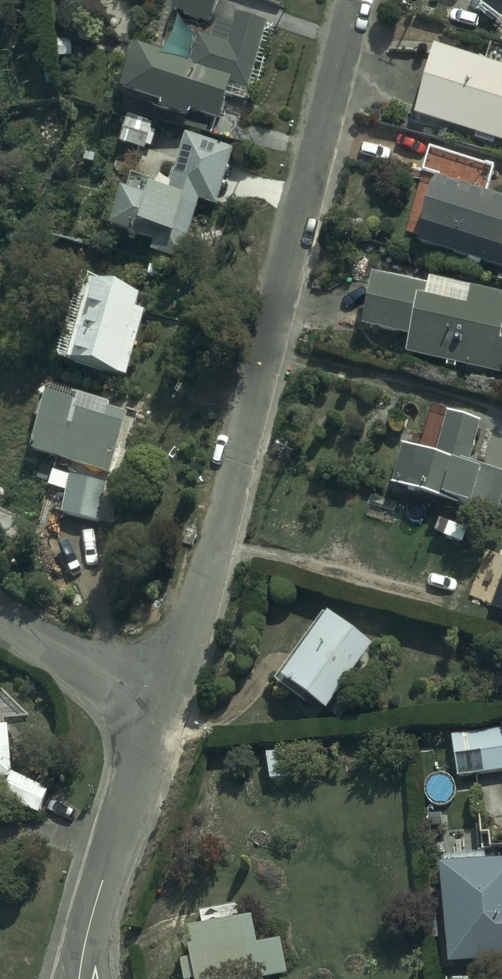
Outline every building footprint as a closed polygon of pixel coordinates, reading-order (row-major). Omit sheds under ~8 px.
[(224,0),(184,0),(178,17),(212,31),(224,0)] [(181,43),(174,69),(133,58),(121,103),(161,113),(159,118),(189,126),(190,119),(223,128),(231,96),(249,101),(268,29),(237,21),(233,33),(217,29),(211,49),(201,46),(200,48),(181,43)] [(436,66),(417,133),(501,156),(501,84),(436,66)] [(153,123),(128,116),(120,142),(145,150),(153,123)] [(148,200),(151,186),(134,182),(131,195),(121,193),(109,242),(150,252),(147,263),(187,272),(202,207),(219,211),(233,155),(190,144),(175,206),(148,200)] [(439,191),(423,245),(501,267),(501,208),(439,191)] [(149,297),(92,281),(69,362),(126,378),(149,297)] [(501,349),(501,301),(390,281),(388,287),(378,285),(369,336),(414,345),(411,360),(501,377),(501,350),(501,349)] [(82,403),(49,394),(33,448),(111,471),(128,414),(110,409),(107,419),(79,411),(82,403)] [(407,453),(395,492),(445,506),(445,508),(473,516),(476,508),(499,515),(501,505),(501,472),(471,463),(482,427),(449,417),(436,461),(407,453)] [(107,482),(71,474),(63,512),(99,519),(107,482)] [(375,654),(326,619),(279,685),(328,720),(375,654)] [(11,774),(8,727),(0,728),(0,775),(11,774)] [(451,743),(457,783),(501,777),(501,736),(451,743)] [(286,758),(267,761),(271,788),(289,786),(286,758)] [(51,794),(15,778),(2,809),(38,824),(51,794)] [(443,909),(429,910),(433,943),(447,942),(450,972),(501,966),(501,873),(482,875),(481,864),(445,868),(446,878),(440,879),(443,909)] [(250,927),(190,940),(193,954),(187,955),(189,964),(180,966),(183,978),(252,978),(283,972),(278,947),(255,952),(250,927)]
